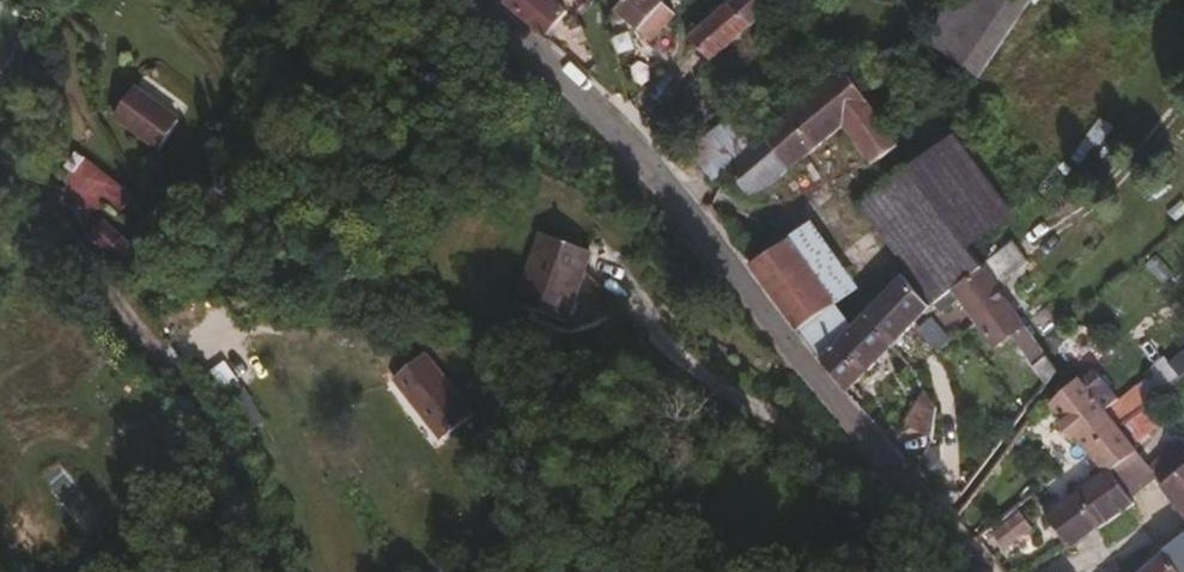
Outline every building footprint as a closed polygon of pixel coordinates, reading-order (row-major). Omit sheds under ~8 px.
[(504,3),(542,35),(565,11),(552,0),(506,0),(504,3)] [(661,0),(624,0),(615,10),(638,29),(645,20),(656,29),(672,11),(660,1),(661,0)] [(773,3),(794,11),(800,0),(799,0),(727,0),(687,37),(706,59),(773,3)] [(980,0),(948,0),(922,37),(946,55),(980,0)] [(987,0),(980,0),(946,55),(950,58),(987,0)] [(1030,0),(987,0),(950,58),(975,77),(1030,0)] [(656,29),(645,20),(638,29),(649,39),(656,29)] [(840,124),(866,103),(841,69),(792,109),(747,147),(729,163),(749,197),(840,124)] [(186,126),(144,97),(124,125),(136,134),(142,127),(170,148),(186,126)] [(894,144),(866,103),(840,124),(868,164),(894,144)] [(691,152),(730,125),(724,119),(690,150),(691,152)] [(1069,149),(1088,177),(1125,152),(1105,124),(1069,149)] [(747,147),(730,125),(691,152),(713,176),(729,163),(747,147)] [(949,209),(979,170),(979,169),(953,133),(915,161),(949,209)] [(132,201),(82,155),(66,172),(116,219),(132,201)] [(949,209),(915,161),(910,165),(967,245),(972,241),(969,237),(949,209)] [(967,245),(910,165),(858,203),(930,303),(953,289),(983,268),(967,245)] [(1001,199),(979,170),(949,209),(969,237),(1001,199)] [(972,241),(1012,214),(1001,199),(969,237),(972,241)] [(543,315),(570,248),(522,229),(496,297),(543,315)] [(764,253),(749,233),(736,244),(751,263),(764,253)] [(830,301),(785,238),(764,253),(751,263),(749,265),(795,328),(830,301)] [(112,268),(124,250),(122,248),(106,259),(112,268)] [(1021,263),(1010,249),(988,264),(999,279),(1021,263)] [(139,272),(124,250),(112,268),(126,289),(139,272)] [(999,279),(988,264),(983,268),(993,282),(999,279)] [(993,282),(983,268),(953,289),(993,346),(1012,333),(1046,380),(1055,368),(993,282)] [(887,346),(928,305),(902,278),(861,318),(887,346)] [(850,328),(830,301),(795,328),(818,360),(850,328)] [(843,390),(887,346),(861,318),(850,328),(818,360),(843,390)] [(465,409),(416,353),(394,372),(418,399),(410,405),(436,435),(465,409)] [(909,361),(904,356),(899,361),(904,367),(909,361)] [(418,399),(394,372),(386,379),(410,405),(418,399)] [(1110,420),(1077,378),(1048,403),(1062,421),(1057,425),(1066,437),(1071,432),(1086,450),(1116,427),(1110,420)] [(928,441),(934,407),(924,393),(905,424),(928,441)] [(1135,412),(1145,405),(1137,397),(1128,404),(1135,412)] [(1116,427),(1135,412),(1128,404),(1110,420),(1116,427)] [(1135,452),(1116,427),(1086,450),(1103,471),(1104,470),(1106,474),(1135,452)] [(1183,463),(1183,441),(1181,437),(1144,464),(1154,477),(1159,482),(1183,463)] [(1126,498),(1154,477),(1144,464),(1135,452),(1106,474),(1126,498)] [(1159,482),(1183,514),(1183,463),(1159,482)] [(1130,504),(1126,498),(1106,474),(1104,470),(1103,471),(1045,516),(1065,547),(1094,527),(1095,528),(1130,504)] [(1024,526),(1010,510),(988,528),(1001,544),(1024,526)] [(1140,571),(1183,571),(1183,531),(1140,571)]
